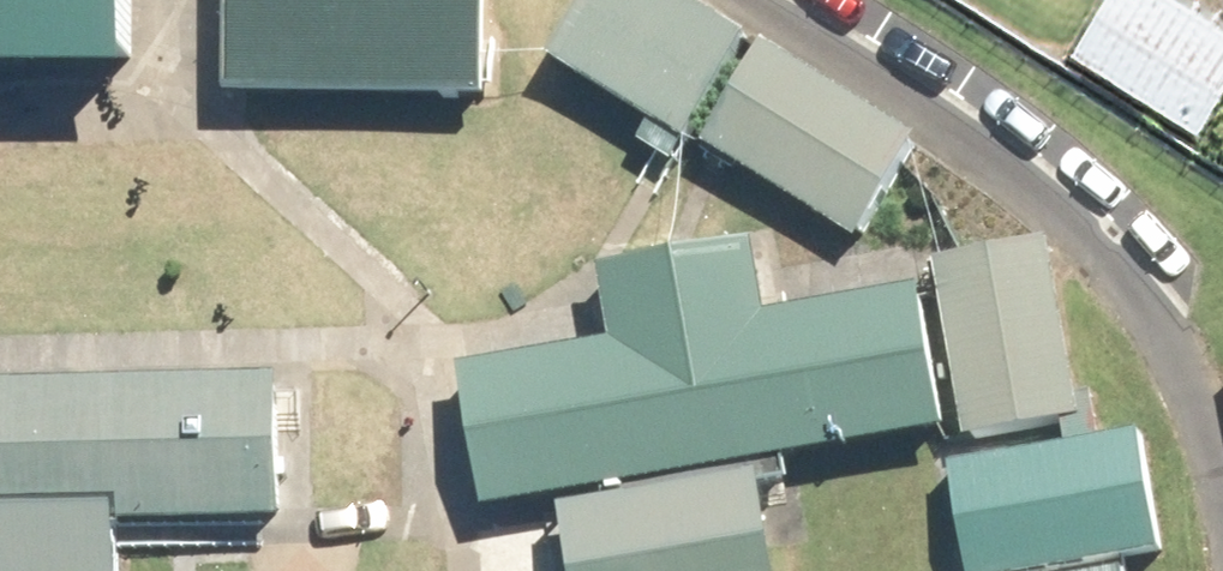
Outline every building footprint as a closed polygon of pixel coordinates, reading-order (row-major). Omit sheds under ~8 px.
[(139,80),(141,0),(0,0),(0,77),(139,80)] [(229,91),(486,94),(488,0),(230,0),(229,91)] [(692,0),(610,0),(570,70),(691,139),(751,33),(692,0)] [(1168,0),(1101,0),(1065,58),(1192,136),(1222,87),(1222,34),(1168,0)] [(922,137),(776,52),(724,142),(870,227),(922,137)] [(1057,241),(942,262),(945,282),(973,432),(1088,410),(1057,241)] [(769,457),(970,423),(945,282),(767,312),(755,244),(607,269),(620,343),(474,368),(498,507),(645,482),(660,570),(788,570),(769,457)] [(125,516),(275,514),(274,381),(0,384),(0,570),(126,570),(125,516)] [(399,508),(395,403),(306,406),(310,512),(399,508)] [(958,463),(974,570),(1032,570),(1166,552),(1150,436),(958,463)]
